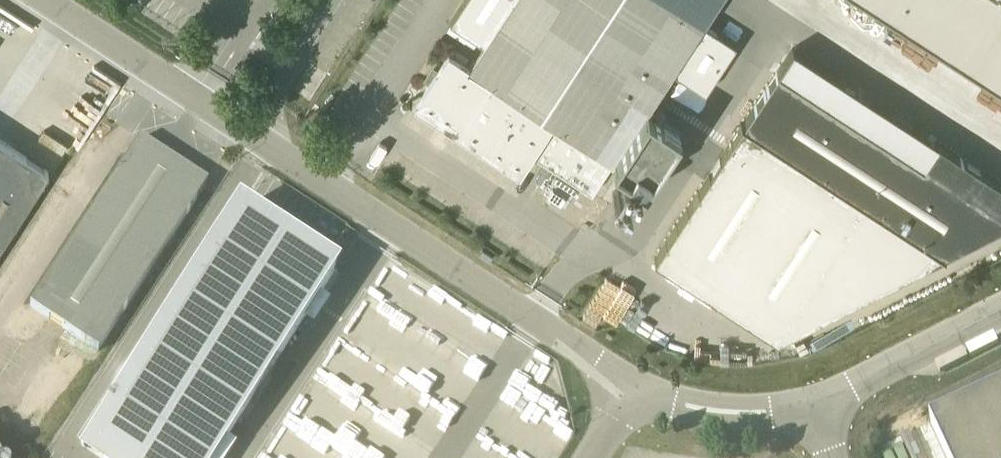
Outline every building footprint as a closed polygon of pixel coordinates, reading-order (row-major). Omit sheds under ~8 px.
[(416,105),(520,173),(532,154),(592,194),(612,163),(645,184),(680,131),(647,110),(672,70),(705,92),(736,44),(668,0),(464,0),(450,22),(484,44),(468,67),(449,55),(416,105)] [(1000,88),(1000,0),(865,0),(1000,88)] [(925,165),(777,69),(655,260),(777,340),(1000,222),(1000,215),(925,165)] [(140,138),(30,306),(98,351),(209,183),(140,138)] [(49,172),(0,140),(0,247),(49,172)] [(925,165),(1000,215),(1000,184),(939,143),(925,165)] [(100,457),(212,457),(333,273),(237,211),(84,447),(100,457)] [(264,457),(429,457),(483,365),(483,379),(507,338),(508,328),(382,256),(264,457)] [(932,423),(948,457),(1000,457),(1000,391),(932,423)]
